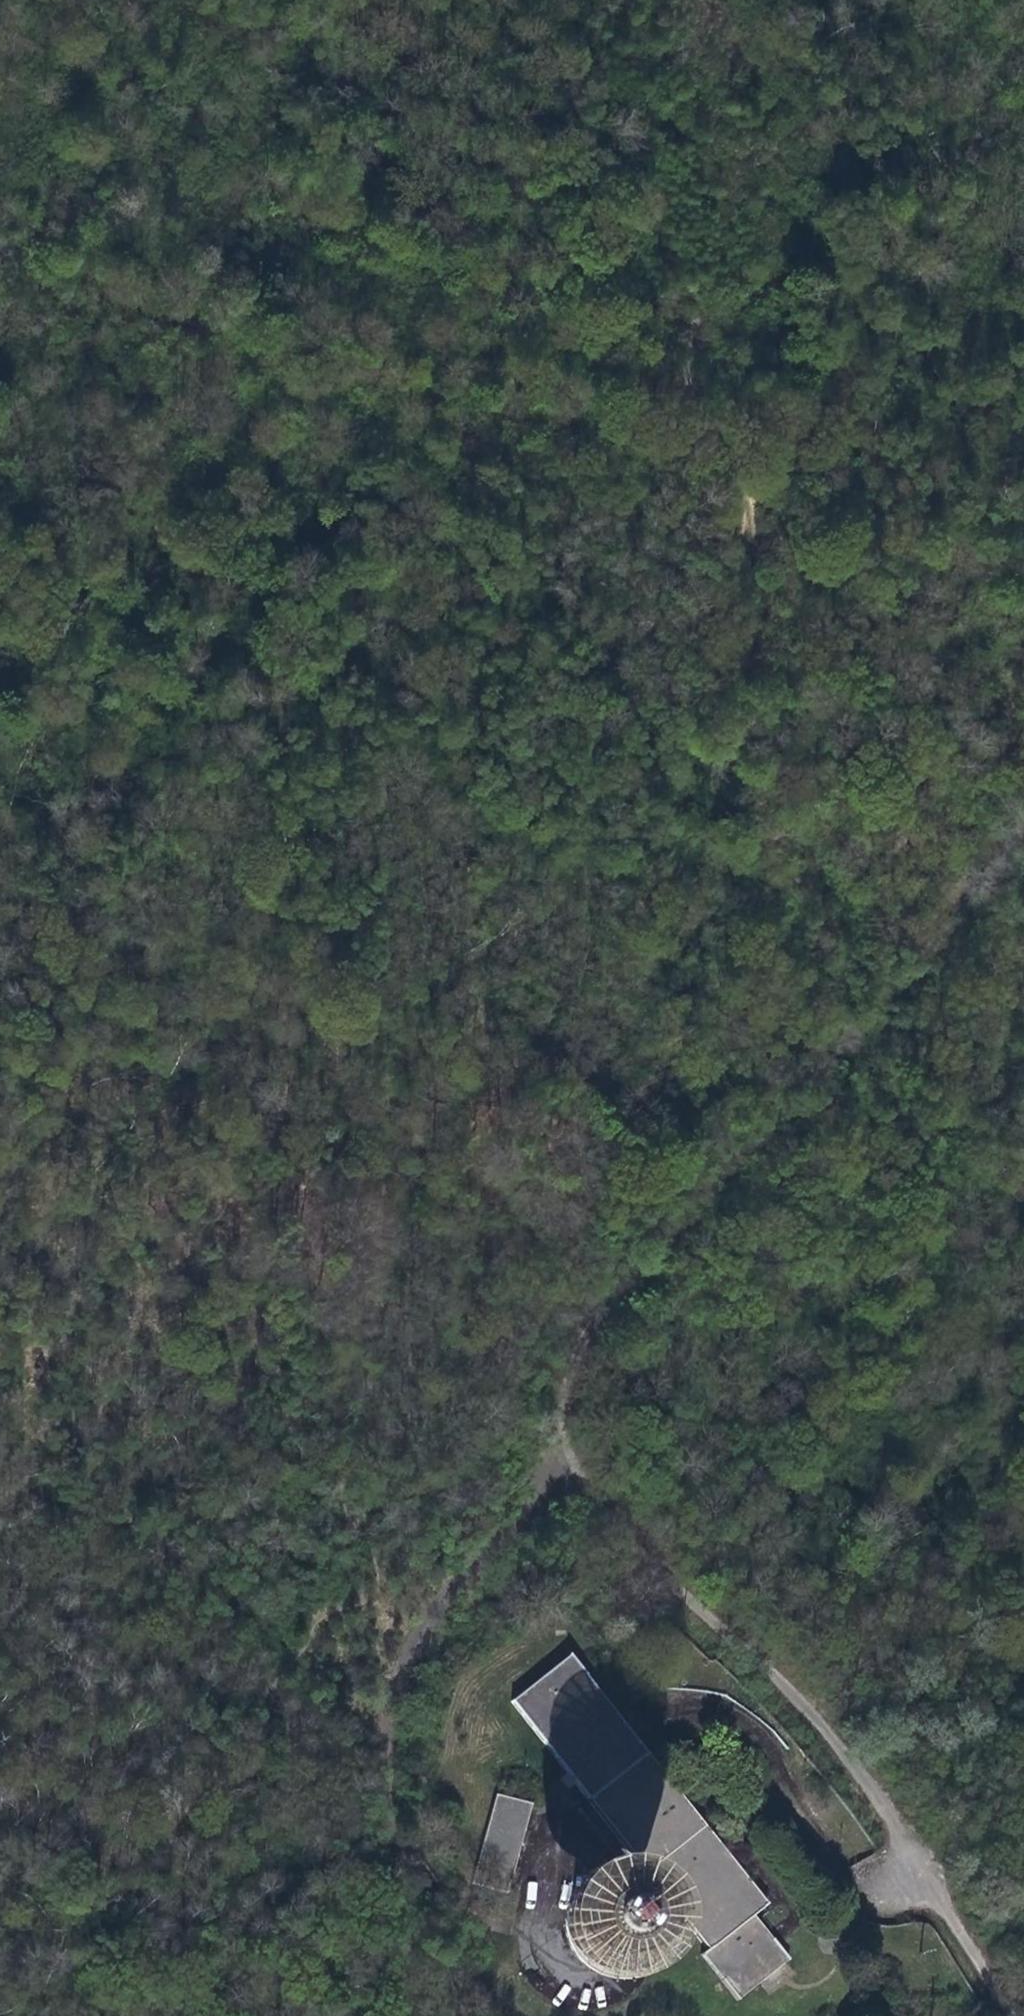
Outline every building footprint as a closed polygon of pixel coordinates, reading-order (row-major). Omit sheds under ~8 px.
[(515,1700),(600,1809),(661,1761),(574,1654),(515,1700)] [(661,1761),(600,1809),(648,1872),(601,1929),(592,1924),(583,1924),(574,1928),(567,1935),(564,1945),(566,1956),(570,1962),(581,1969),(592,1969),(600,1965),(608,1956),(609,1938),(655,1882),(708,1950),(703,1955),(739,2000),(790,1960),(756,1915),(770,1903),(661,1761)] [(474,1886),(488,1889),(511,1894),(534,1805),(497,1795),(476,1877),(474,1886)]
